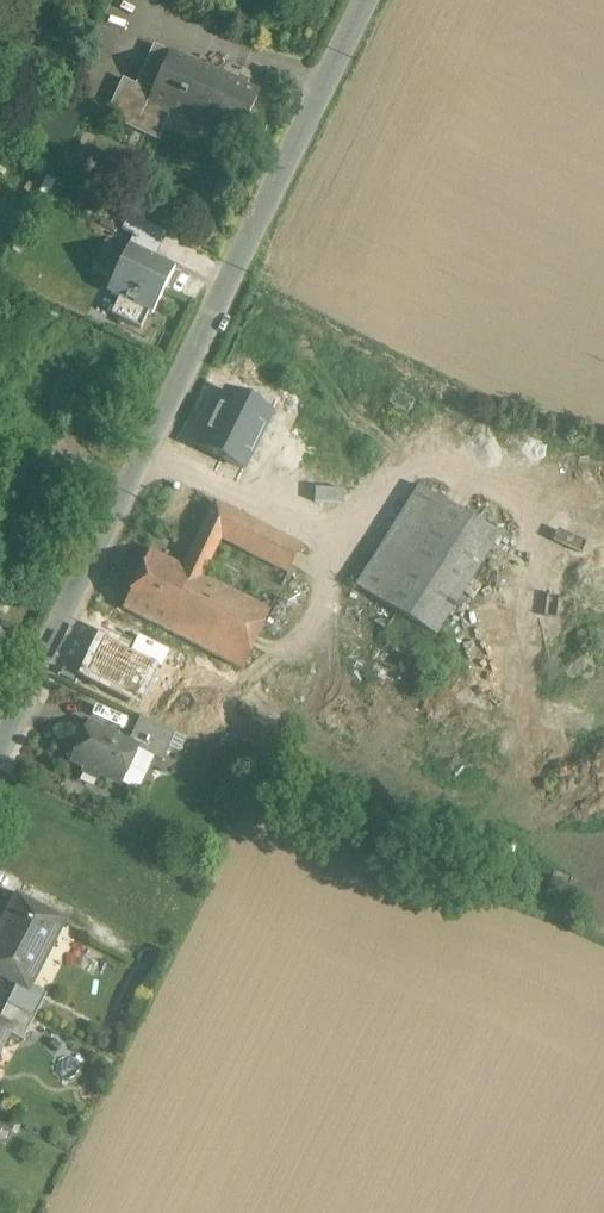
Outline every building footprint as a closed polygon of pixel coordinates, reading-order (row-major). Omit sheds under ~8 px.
[(153,46),(139,76),(156,84),(170,53),(153,46)] [(236,84),(170,53),(156,84),(147,102),(170,113),(168,118),(155,144),(148,160),(179,174),(204,119),(216,124),(212,132),(237,144),(260,95),(245,89),(248,83),(239,78),(236,84)] [(129,96),(128,99),(168,118),(170,113),(147,102),(156,84),(139,76),(129,96)] [(168,118),(128,99),(129,96),(118,91),(104,120),(155,144),(168,118)] [(175,269),(129,246),(106,292),(153,315),(175,269)] [(499,536),(419,486),(356,587),(428,633),(435,637),(499,536)] [(301,547),(214,503),(183,568),(194,574),(202,577),(221,539),(288,572),(301,547)] [(183,568),(150,551),(123,609),(166,631),(194,574),(183,568)] [(202,577),(194,574),(166,631),(242,669),(269,611),(202,577)] [(558,640),(580,598),(563,589),(541,631),(558,640)] [(428,633),(401,615),(380,648),(407,666),(428,633)] [(399,679),(398,680),(419,694),(445,649),(433,641),(435,637),(428,633),(407,666),(399,679)] [(407,666),(380,648),(372,662),(399,679),(407,666)] [(175,733),(140,717),(128,744),(137,748),(136,749),(162,761),(175,733)] [(128,744),(88,725),(71,761),(83,767),(81,771),(99,779),(101,775),(120,784),(136,749),(137,748),(128,744)] [(15,897),(0,927),(0,975),(16,983),(25,987),(26,985),(60,920),(15,897)] [(46,995),(26,985),(25,987),(16,983),(5,1005),(34,1019),(46,995)] [(5,1005),(0,1014),(0,1019),(10,1025),(6,1033),(22,1041),(34,1019),(5,1005)] [(6,1033),(10,1025),(0,1019),(0,1045),(6,1033)]
